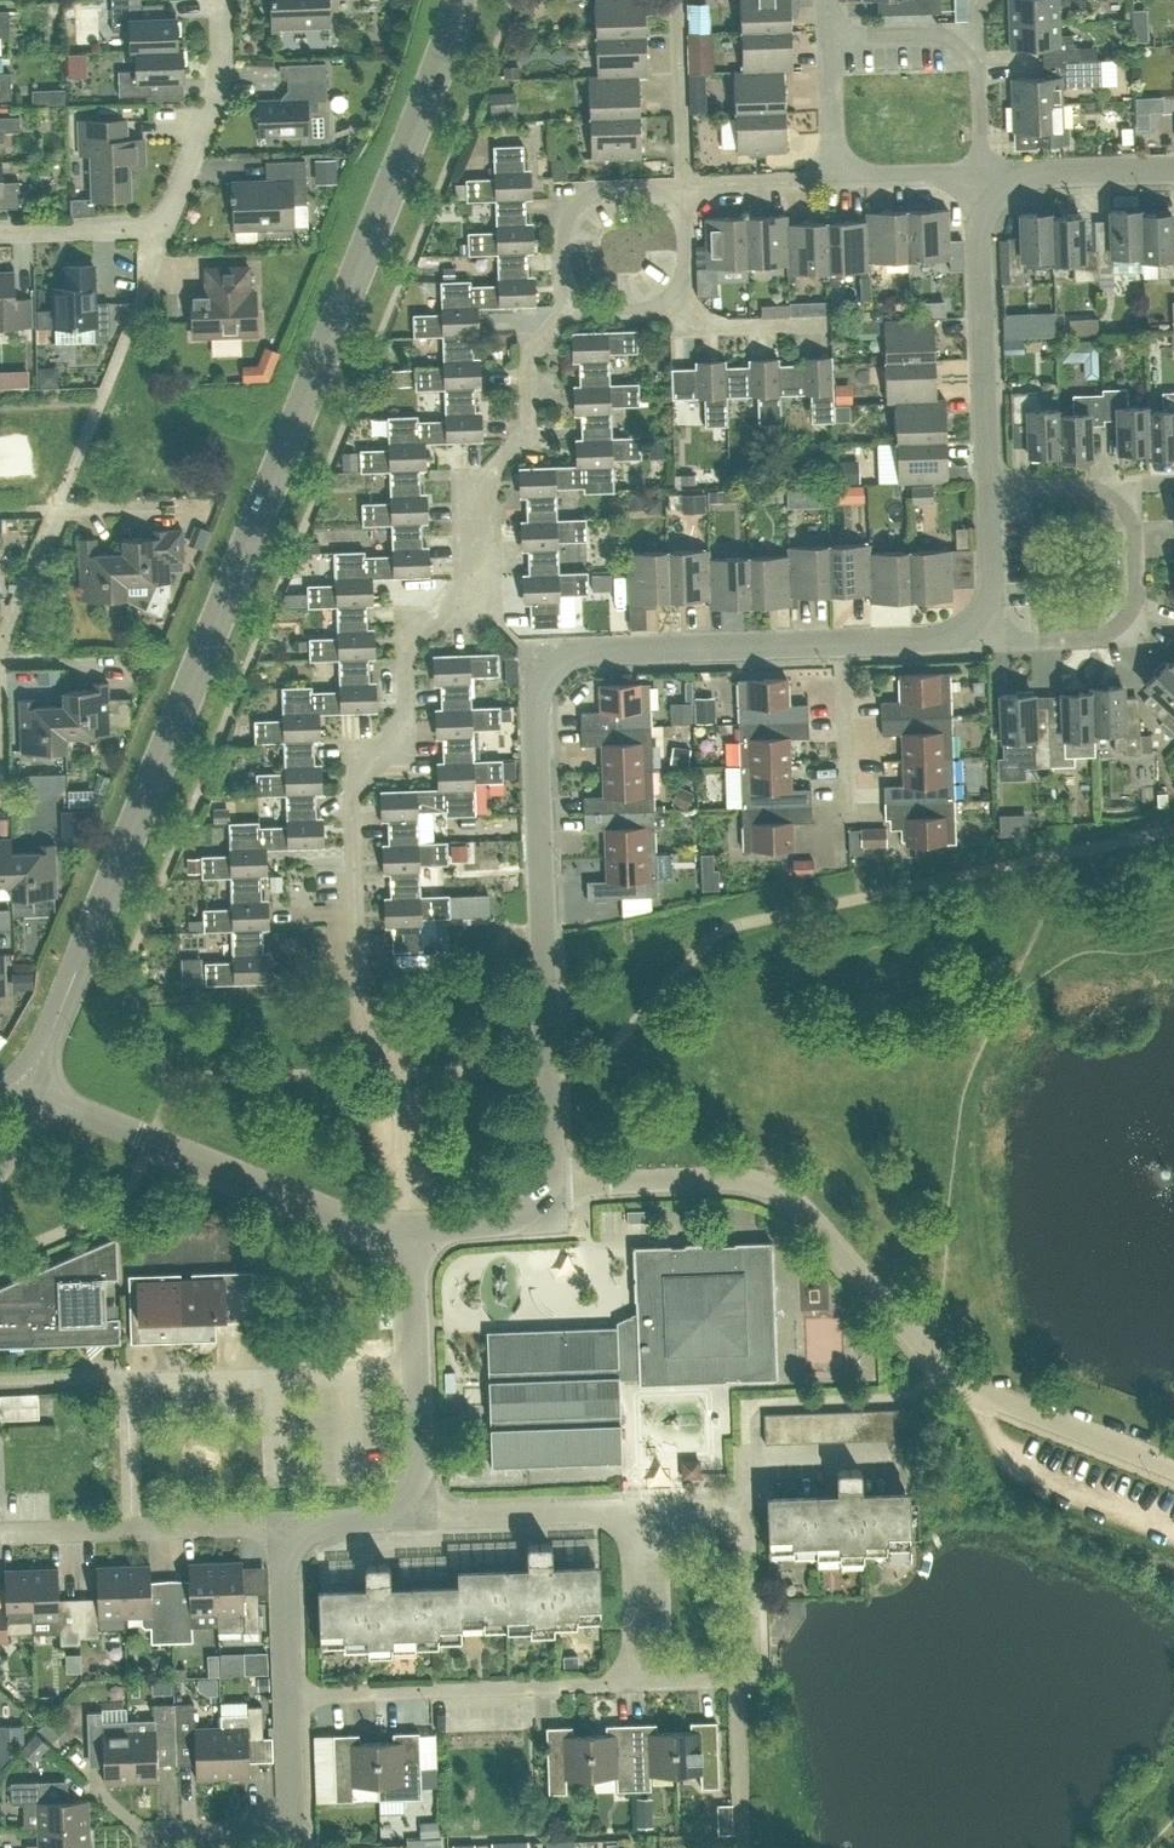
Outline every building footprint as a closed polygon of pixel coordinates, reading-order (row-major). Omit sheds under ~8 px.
[(177,48),(176,18),(142,19),(142,4),(141,4),(141,0),(111,0),(112,30),(131,30),(131,51),(136,50),(177,48)] [(275,36),(272,37),(272,38),(280,38),(279,27),(329,25),(329,0),(272,0),(272,2),(274,2),(275,36)] [(596,36),(646,34),(645,0),(595,0),(596,36)] [(790,0),(740,0),(741,31),(791,29),(790,0)] [(890,14),(941,12),(941,0),(890,0),(890,14)] [(1009,22),(1059,20),(1059,4),(1085,3),(1085,0),(1008,0),(1009,22)] [(966,7),(954,8),(955,19),(966,19),(966,7)] [(9,10),(0,10),(0,36),(9,36),(9,10)] [(1043,48),(1043,62),(1079,61),(1079,60),(1079,47),(1073,47),(1072,34),(1060,34),(1059,20),(1009,22),(1010,49),(1043,48)] [(1148,26),(1133,27),(1133,42),(1149,41),(1148,26)] [(784,70),(793,70),(791,29),(741,31),(743,70),(743,71),(784,70)] [(639,75),(647,75),(646,34),(596,36),(597,76),(639,75)] [(183,78),(182,48),(177,48),(136,50),(137,70),(119,70),(120,95),(150,94),(150,80),(183,78)] [(1044,76),(1011,77),(1012,104),(1062,102),(1061,87),(1102,85),(1101,60),(1079,60),(1079,61),(1043,62),(1044,76)] [(319,110),(318,100),(327,100),(325,62),(287,64),(288,96),(285,100),(259,101),(259,113),(255,118),(259,122),(260,135),(308,133),(308,140),(329,139),(328,110),(319,110)] [(743,70),(734,71),(735,112),(785,110),(784,70),(743,71),(743,70)] [(597,76),(589,76),(590,117),(640,115),(639,75),(597,76)] [(12,98),(11,84),(0,84),(0,99),(12,98)] [(48,90),(48,104),(63,104),(63,90),(48,90)] [(483,93),(483,107),(508,107),(507,92),(483,93)] [(1038,145),(1069,144),(1068,128),(1063,128),(1062,102),(1012,104),(1013,131),(1038,130),(1038,145)] [(737,153),(787,151),(785,110),(735,112),(737,153)] [(590,117),(591,158),(641,156),(640,115),(590,117)] [(4,141),(4,131),(20,131),(19,116),(0,116),(0,141),(4,141)] [(93,198),(130,197),(129,165),(144,164),(144,139),(121,140),(121,119),(79,121),(81,154),(92,154),(93,198)] [(1123,143),(1134,143),(1134,127),(1122,127),(1123,143)] [(466,178),(467,201),(495,200),(526,199),(532,199),(531,185),(525,185),(524,144),(493,145),(495,177),(466,178)] [(335,159),(314,160),(314,180),(335,180),(335,159)] [(234,199),(235,228),(236,238),(239,241),(256,240),(259,237),(258,227),(293,226),(292,204),(307,204),(305,160),(266,162),(267,181),(233,182),(234,194),(231,194),(231,200),(234,199)] [(1,181),(0,161),(0,207),(20,207),(19,181),(1,181)] [(527,238),(526,199),(495,200),(497,231),(468,232),(469,255),(497,253),(527,252),(534,252),(533,238),(527,238)] [(950,259),(948,209),(907,210),(909,260),(950,259)] [(1097,232),(1096,232),(1097,249),(1098,277),(1099,277),(1114,276),(1113,271),(1143,270),(1143,259),(1142,260),(1142,255),(1141,214),(1142,214),(1141,209),(1110,210),(1111,231),(1097,232)] [(907,210),(866,212),(866,220),(867,220),(868,262),(869,262),(909,260),(907,210)] [(1022,237),(1007,238),(1009,284),(1025,283),(1024,259),(1052,258),(1053,258),(1051,217),(1052,217),(1052,212),(1051,212),(1021,213),(1022,237)] [(1142,255),(1142,260),(1143,259),(1157,259),(1158,277),(1173,277),(1173,246),(1172,246),(1171,213),(1142,214),(1141,214),(1142,255)] [(787,223),(787,214),(746,216),(748,266),(787,264),(788,264),(787,223)] [(705,217),(707,267),(748,266),(746,216),(705,217)] [(1053,258),(1052,258),(1052,263),(1053,263),(1073,262),(1074,280),(1098,280),(1099,280),(1099,277),(1098,277),(1097,249),(1083,250),(1082,216),(1052,217),(1051,217),(1053,258)] [(829,272),(870,270),(869,262),(868,262),(867,220),(866,220),(827,222),(829,272)] [(787,264),(788,273),(829,272),(827,222),(787,223),(788,264),(787,264)] [(962,239),(949,239),(950,270),(963,270),(962,239)] [(472,308),(536,305),(535,292),(529,292),(527,252),(497,253),(498,284),(471,285),(472,308)] [(110,330),(109,302),(95,302),(94,265),(66,266),(66,287),(53,288),(53,309),(38,310),(38,327),(56,327),(56,343),(106,341),(110,330)] [(249,266),(206,268),(207,292),(192,293),(194,336),(257,334),(255,290),(250,291),(249,266)] [(14,267),(13,267),(13,273),(0,273),(0,328),(31,327),(30,298),(15,298),(14,267)] [(442,268),(442,278),(454,278),(454,268),(442,268)] [(707,268),(697,268),(698,295),(717,295),(716,280),(707,280),(707,268)] [(830,275),(830,288),(839,288),(839,274),(830,275)] [(860,276),(861,300),(870,300),(869,276),(860,276)] [(479,320),(472,320),(472,308),(471,285),(471,280),(440,281),(442,313),(413,314),(414,336),(443,336),(473,334),(479,334),(479,320)] [(884,333),(885,361),(935,359),(933,318),(884,320),(884,333)] [(572,345),(578,345),(580,384),(610,383),(609,353),(638,352),(637,329),(572,331),(572,345)] [(444,366),(415,367),(416,390),(445,389),(475,388),(481,387),(480,373),(474,374),(473,334),(443,336),(444,366)] [(1082,341),(1083,362),(1084,379),(1098,379),(1097,361),(1096,341),(1082,341)] [(268,379),(279,353),(266,347),(258,365),(268,379)] [(818,356),(818,363),(779,364),(778,364),(779,394),(780,394),(811,393),(812,422),(834,421),(832,356),(818,356)] [(758,424),(781,423),(780,394),(779,394),(778,364),(779,364),(779,358),(765,358),(765,365),(726,366),(725,366),(726,396),(727,396),(757,395),(758,424)] [(885,361),(886,402),(895,402),(895,401),(936,399),(935,359),(885,361)] [(705,426),(728,425),(727,396),(726,396),(725,366),(726,366),(726,360),(712,360),(712,367),(671,368),(672,398),(704,397),(705,426)] [(27,371),(15,371),(16,389),(28,388),(27,371)] [(639,382),(610,383),(580,384),(573,385),(574,398),(580,398),(582,438),(612,437),(611,406),(640,405),(639,382)] [(419,443),(483,441),(482,427),(476,427),(475,388),(445,389),(446,419),(418,420),(419,443)] [(1118,419),(1119,452),(1149,451),(1148,410),(1149,410),(1148,405),(1127,406),(1126,388),(1102,388),(1102,393),(1103,419),(1104,419),(1118,419)] [(1030,455),(1059,454),(1060,454),(1058,414),(1059,414),(1059,409),(1038,409),(1037,391),(1010,392),(1011,423),(1028,422),(1030,455)] [(1162,391),(1162,410),(1149,410),(1148,410),(1149,451),(1149,456),(1173,455),(1173,391),(1162,391)] [(1089,424),(1103,424),(1104,424),(1104,419),(1103,419),(1102,393),(1078,394),(1079,413),(1059,414),(1058,414),(1060,454),(1059,454),(1059,459),(1090,458),(1089,424)] [(946,439),(945,398),(936,399),(895,401),(895,402),(897,441),(946,439)] [(418,420),(418,415),(387,416),(389,448),(360,449),(361,472),(420,470),(426,469),(426,455),(419,456),(419,443),(418,420)] [(614,491),(612,459),(641,458),(641,436),(612,437),(582,438),(575,438),(576,452),(582,451),(583,464),(583,487),(584,492),(614,491)] [(898,482),(948,480),(946,439),(897,441),(898,482)] [(519,480),(526,480),(527,519),(557,519),(556,488),(583,487),(583,464),(519,466),(519,480)] [(422,523),(428,523),(427,509),(421,509),(420,470),(389,471),(391,501),(362,502),(363,525),(391,524),(422,523)] [(680,475),(680,485),(695,485),(695,475),(680,475)] [(928,504),(926,484),(901,485),(902,505),(928,504)] [(805,488),(787,489),(788,509),(806,508),(805,488)] [(521,534),(527,533),(529,573),(559,572),(558,541),(587,540),(586,518),(557,519),(527,519),(521,520),(521,534)] [(430,576),(429,562),(423,562),(422,523),(391,524),(392,555),(365,556),(366,578),(430,576)] [(192,545),(204,550),(211,531),(199,527),(192,545)] [(124,538),(123,538),(124,552),(126,583),(127,598),(145,606),(151,593),(151,582),(170,582),(169,560),(184,560),(183,529),(168,530),(168,529),(152,529),(152,537),(124,538)] [(124,552),(96,553),(95,537),(80,538),(82,600),(127,598),(126,583),(124,552)] [(870,552),(869,543),(829,545),(831,594),(870,593),(871,593),(869,552),(870,552)] [(829,545),(788,546),(788,555),(789,555),(790,596),(791,596),(831,594),(829,545)] [(709,558),(709,549),(668,550),(670,600),(709,599),(710,599),(709,558)] [(911,600),(952,599),(950,549),(910,550),(911,600)] [(366,591),(366,578),(365,556),(365,550),(335,551),(336,583),(307,584),(308,607),(337,606),(367,605),(373,605),(373,591),(366,591)] [(668,550),(627,552),(629,602),(670,600),(668,550)] [(870,593),(870,602),(911,600),(910,550),(870,552),(869,552),(871,593),(870,593)] [(751,606),(791,604),(791,596),(790,596),(789,555),(788,555),(749,556),(751,606)] [(709,599),(709,607),(751,606),(749,556),(709,558),(710,599),(709,599)] [(561,625),(560,594),(575,594),(589,593),(588,571),(559,572),(529,573),(522,573),(523,587),(529,587),(531,627),(561,626),(561,625)] [(591,574),(592,593),(611,593),(610,573),(591,574)] [(576,624),(575,594),(560,594),(561,625),(576,624)] [(310,660),(338,659),(369,658),(375,658),(375,644),(368,644),(367,605),(337,606),(338,636),(309,637),(310,660)] [(499,652),(433,654),(434,668),(440,668),(441,707),(472,706),(470,676),(499,675),(499,652)] [(518,657),(505,657),(506,670),(518,670),(518,657)] [(313,713),(377,711),(377,697),(370,697),(369,658),(338,659),(340,690),(312,691),(313,713)] [(1169,665),(1170,665),(1166,662),(1145,684),(1167,704),(1157,715),(1173,731),(1173,670),(1169,665)] [(900,700),(881,701),(881,717),(951,715),(950,672),(900,674),(900,700)] [(787,678),(737,679),(739,722),(808,720),(808,703),(788,704),(787,678)] [(108,681),(92,682),(92,689),(63,690),(64,705),(65,736),(66,736),(110,734),(108,681)] [(600,711),(580,711),(581,728),(651,725),(649,683),(599,684),(600,711)] [(312,685),(282,686),(283,718),(254,720),(255,742),(284,741),(314,740),(320,740),(320,726),(314,726),(313,713),(312,691),(312,685)] [(1122,685),(1091,686),(1091,691),(1092,691),(1094,732),(1114,731),(1114,749),(1124,749),(1124,754),(1140,753),(1139,718),(1123,719),(1122,685)] [(1074,737),(1094,737),(1094,732),(1092,691),(1091,691),(1062,692),(1063,725),(1049,726),(1050,756),(1074,756),(1074,737)] [(661,692),(661,713),(704,713),(704,692),(661,692)] [(1019,767),(1050,766),(1050,756),(1049,726),(1034,726),(1033,693),(1001,694),(1003,756),(1019,756),(1019,767)] [(36,706),(36,698),(20,699),(22,752),(67,750),(66,736),(65,736),(64,705),(36,706)] [(501,728),(501,705),(472,706),(441,707),(435,708),(436,721),(442,721),(443,761),(473,760),(472,729),(501,728)] [(881,717),(882,734),(902,733),(903,759),(953,757),(951,715),(881,717)] [(790,763),(789,737),(809,737),(808,720),(739,722),(740,765),(790,763)] [(582,745),(602,744),(602,770),(652,768),(651,725),(581,728),(582,745)] [(718,754),(732,754),(733,733),(719,732),(718,754)] [(285,772),(256,773),(257,795),(286,794),(316,793),(322,793),(322,779),(315,780),(314,740),(284,741),(285,772)] [(874,767),(874,752),(858,753),(859,768),(874,767)] [(718,798),(735,798),(733,757),(716,757),(718,798)] [(903,759),(904,784),(884,785),(884,802),(954,799),(953,757),(903,759)] [(437,775),(444,775),(444,787),(445,810),(445,816),(476,814),(475,782),(503,781),(502,759),(473,760),(443,761),(437,761),(437,775)] [(811,788),(791,788),(790,763),(740,765),(742,807),(812,804),(811,788)] [(603,795),(583,796),(584,813),(654,810),(652,768),(602,770),(603,795)] [(63,774),(24,775),(25,795),(64,794),(63,774)] [(381,804),(387,803),(389,843),(419,842),(417,811),(445,810),(444,787),(380,790),(381,804)] [(260,849),(324,847),(324,833),(317,833),(316,793),(286,794),(287,825),(259,826),(260,849)] [(901,827),(901,840),(905,840),(906,844),(956,842),(954,799),(884,802),(885,818),(905,818),(905,827),(901,827)] [(792,822),(812,821),(812,804),(742,807),(743,850),(793,848),(792,822)] [(68,810),(68,825),(83,824),(83,809),(68,810)] [(585,829),(605,829),(605,854),(655,852),(654,810),(584,813),(585,829)] [(1013,816),(999,816),(999,836),(1014,835),(1013,816)] [(201,855),(202,878),(231,877),(261,875),(267,875),(267,861),(261,861),(260,849),(259,826),(259,821),(229,822),(230,854),(201,855)] [(863,846),(887,845),(886,827),(860,828),(860,829),(848,830),(849,854),(863,854),(863,846)] [(11,883),(12,883),(11,852),(12,852),(11,838),(0,838),(0,884),(11,883)] [(448,863),(448,841),(419,842),(389,843),(382,843),(383,857),(389,857),(390,896),(421,895),(419,864),(448,863)] [(11,883),(12,898),(57,896),(55,843),(39,844),(39,851),(12,852),(11,852),(12,883),(11,883)] [(656,853),(655,852),(605,854),(606,880),(586,880),(587,898),(657,895),(656,877),(671,876),(670,852),(656,853)] [(713,853),(701,853),(701,870),(714,869),(713,853)] [(794,876),(814,876),(814,860),(794,860),(794,876)] [(232,907),(203,908),(204,931),(233,930),(263,929),(269,928),(269,915),(262,915),(261,875),(231,877),(232,907)] [(450,896),(450,894),(421,895),(390,896),(384,896),(385,910),(391,910),(392,951),(423,950),(422,918),(450,917),(450,916),(450,896)] [(489,895),(450,896),(450,916),(489,914),(489,895)] [(0,912),(0,929),(8,929),(7,911),(0,912)] [(233,930),(234,960),(205,961),(205,984),(271,982),(270,968),(264,968),(263,929),(233,930)] [(182,985),(202,984),(201,965),(182,966),(182,985)] [(393,977),(381,978),(382,995),(394,995),(393,977)] [(649,1209),(627,1210),(627,1222),(649,1222),(649,1209)] [(121,1342),(120,1316),(105,1317),(104,1277),(118,1277),(117,1236),(22,1277),(0,1286),(0,1346),(121,1342)] [(486,1330),(491,1466),(622,1462),(619,1378),(638,1377),(639,1384),(777,1379),(772,1241),(634,1246),(637,1328),(633,1328),(620,1334),(617,1334),(617,1326),(486,1330)] [(182,1317),(178,1317),(179,1340),(216,1339),(215,1316),(224,1315),(224,1321),(253,1320),(252,1270),(191,1272),(191,1278),(181,1279),(182,1317)] [(178,1317),(182,1317),(181,1279),(180,1273),(129,1274),(131,1342),(179,1340),(178,1317)] [(39,1417),(38,1393),(0,1395),(0,1406),(1,1419),(39,1417)] [(906,1408),(764,1413),(764,1425),(765,1442),(907,1437),(906,1408)] [(683,1476),(699,1475),(699,1474),(699,1459),(682,1460),(683,1476)] [(911,1546),(910,1503),(909,1488),(862,1490),(861,1472),(861,1471),(861,1470),(860,1470),(860,1469),(859,1469),(858,1468),(857,1468),(841,1469),(840,1469),(839,1469),(838,1470),(837,1471),(837,1472),(836,1473),(837,1491),(767,1493),(767,1508),(769,1551),(792,1551),(792,1558),(839,1556),(839,1564),(865,1563),(865,1555),(888,1554),(888,1547),(911,1546)] [(458,1582),(458,1589),(459,1589),(461,1625),(462,1625),(482,1625),(483,1632),(529,1630),(529,1638),(556,1637),(555,1629),(579,1628),(578,1621),(602,1620),(600,1577),(599,1562),(552,1564),(551,1546),(551,1545),(551,1544),(550,1543),(549,1543),(549,1542),(548,1542),(547,1542),(531,1543),(530,1543),(529,1543),(528,1544),(527,1545),(527,1546),(527,1547),(527,1565),(457,1568),(458,1582)] [(243,1597),(242,1560),(215,1561),(217,1613),(218,1631),(244,1630),(244,1631),(259,1630),(258,1597),(243,1597)] [(215,1561),(188,1562),(190,1600),(171,1600),(172,1641),(192,1640),(192,1625),(198,1624),(202,1620),(201,1613),(217,1613),(215,1561)] [(463,1640),(462,1625),(461,1625),(459,1589),(458,1589),(458,1582),(390,1584),(389,1568),(389,1567),(389,1566),(389,1565),(389,1564),(388,1564),(388,1563),(387,1563),(386,1563),(385,1563),(369,1563),(368,1563),(367,1563),(367,1564),(366,1564),(365,1565),(365,1566),(365,1567),(365,1568),(365,1585),(318,1587),(319,1601),(320,1645),(343,1644),(344,1651),(367,1651),(367,1658),(393,1657),(393,1650),(440,1648),(439,1641),(463,1640)] [(151,1601),(150,1564),(123,1565),(125,1616),(126,1616),(141,1615),(141,1622),(145,1626),(151,1626),(151,1642),(172,1641),(171,1600),(151,1601)] [(96,1565),(98,1603),(79,1604),(80,1643),(81,1643),(80,1637),(99,1636),(99,1629),(126,1628),(126,1616),(125,1616),(123,1565),(96,1565)] [(59,1604),(58,1567),(31,1568),(33,1619),(32,1619),(33,1630),(60,1629),(60,1644),(80,1643),(79,1604),(59,1604)] [(4,1569),(6,1607),(0,1607),(0,1640),(7,1640),(7,1620),(32,1619),(33,1619),(31,1568),(4,1569)] [(265,1651),(243,1652),(244,1674),(266,1673),(265,1651)] [(215,1677),(196,1677),(197,1687),(205,1694),(216,1693),(215,1677)] [(221,1725),(195,1726),(194,1702),(174,1703),(176,1741),(195,1741),(196,1778),(223,1777),(221,1725)] [(158,1779),(156,1742),(176,1741),(174,1703),(154,1703),(154,1718),(129,1719),(131,1780),(158,1779)] [(247,1705),(247,1713),(221,1714),(221,1725),(223,1777),(250,1776),(248,1738),(263,1738),(262,1705),(247,1705)] [(103,1739),(104,1781),(131,1780),(129,1719),(102,1720),(102,1710),(87,1711),(88,1740),(103,1739)] [(690,1721),(690,1730),(674,1731),(675,1773),(701,1772),(701,1787),(719,1786),(716,1721),(690,1721)] [(606,1724),(606,1733),(589,1734),(591,1776),(616,1775),(617,1790),(634,1789),(631,1723),(606,1724)] [(657,1731),(657,1723),(631,1723),(634,1789),(651,1789),(650,1774),(675,1773),(674,1731),(657,1731)] [(566,1792),(566,1777),(591,1776),(589,1734),(573,1734),(573,1726),(546,1727),(549,1792),(566,1792)] [(393,1732),(393,1741),(376,1741),(378,1784),(403,1783),(404,1798),(421,1797),(419,1731),(393,1732)] [(376,1741),(360,1742),(360,1733),(333,1734),(336,1800),(353,1799),(353,1785),(378,1784),(376,1741)] [(6,1751),(24,1751),(24,1734),(7,1734),(6,1751)] [(24,1801),(25,1828),(38,1827),(89,1825),(88,1798),(39,1800),(38,1781),(12,1782),(13,1802),(24,1801)] [(635,1812),(636,1827),(650,1826),(650,1812),(635,1812)] [(732,1823),(717,1824),(717,1833),(732,1833),(732,1823)] [(89,1825),(38,1827),(38,1844),(26,1845),(26,1847),(90,1847),(89,1825)] [(426,1838),(426,1847),(441,1847),(440,1837),(426,1838)] [(560,1840),(560,1847),(574,1847),(574,1839),(560,1840)]
